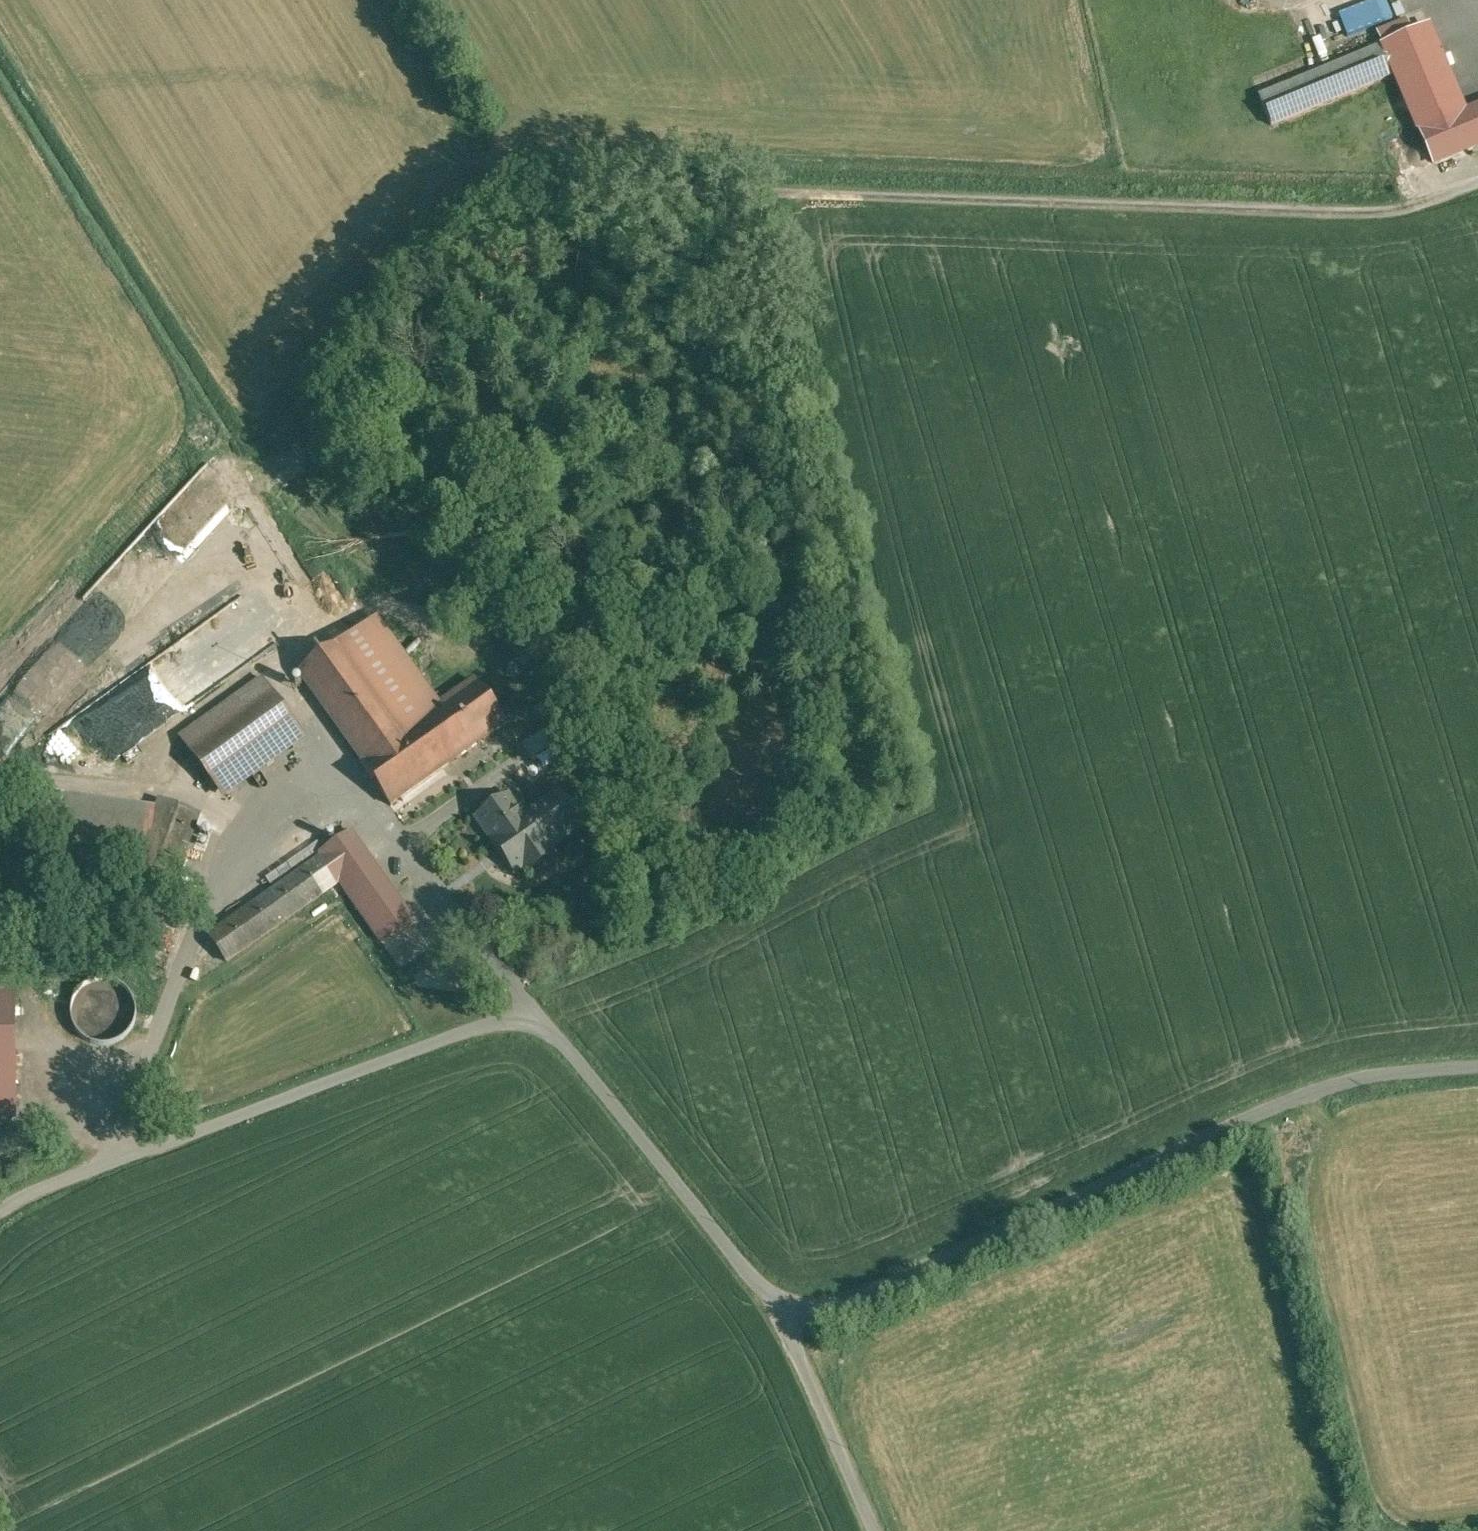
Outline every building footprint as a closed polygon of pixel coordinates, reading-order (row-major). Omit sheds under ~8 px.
[(1426,21),(1245,98),(1262,138),(1388,84),(1425,171),(1477,149),(1477,97),(1461,104),(1426,21)] [(438,549),(408,570),(422,592),(453,571),(438,549)] [(365,630),(299,676),(362,765),(360,766),(391,810),(507,728),(477,685),(429,719),(365,630)] [(227,800),(307,741),(263,680),(182,739),(227,800)] [(513,794),(476,821),(519,883),(559,856),(555,849),(585,828),(558,790),(526,813),(513,794)] [(140,859),(157,812),(29,794),(23,842),(140,859)] [(154,943),(199,819),(160,805),(157,812),(140,859),(114,929),(154,943)] [(321,860),(322,862),(209,940),(227,965),(340,888),(379,945),(412,923),(352,838),(321,860)] [(134,1019),(134,1013),(133,1007),(132,1001),(129,996),(125,992),(120,988),(115,986),(109,984),(103,984),(98,985),(92,987),(87,990),(83,994),(80,999),(77,1004),(76,1010),(76,1016),(77,1022),(80,1027),(83,1032),(87,1036),(92,1039),(98,1041),(104,1042),(110,1041),(115,1040),(121,1037),(125,1034),(129,1029),(132,1024),(134,1019)] [(0,1013),(0,1126),(14,1126),(14,1013),(0,1013)]
